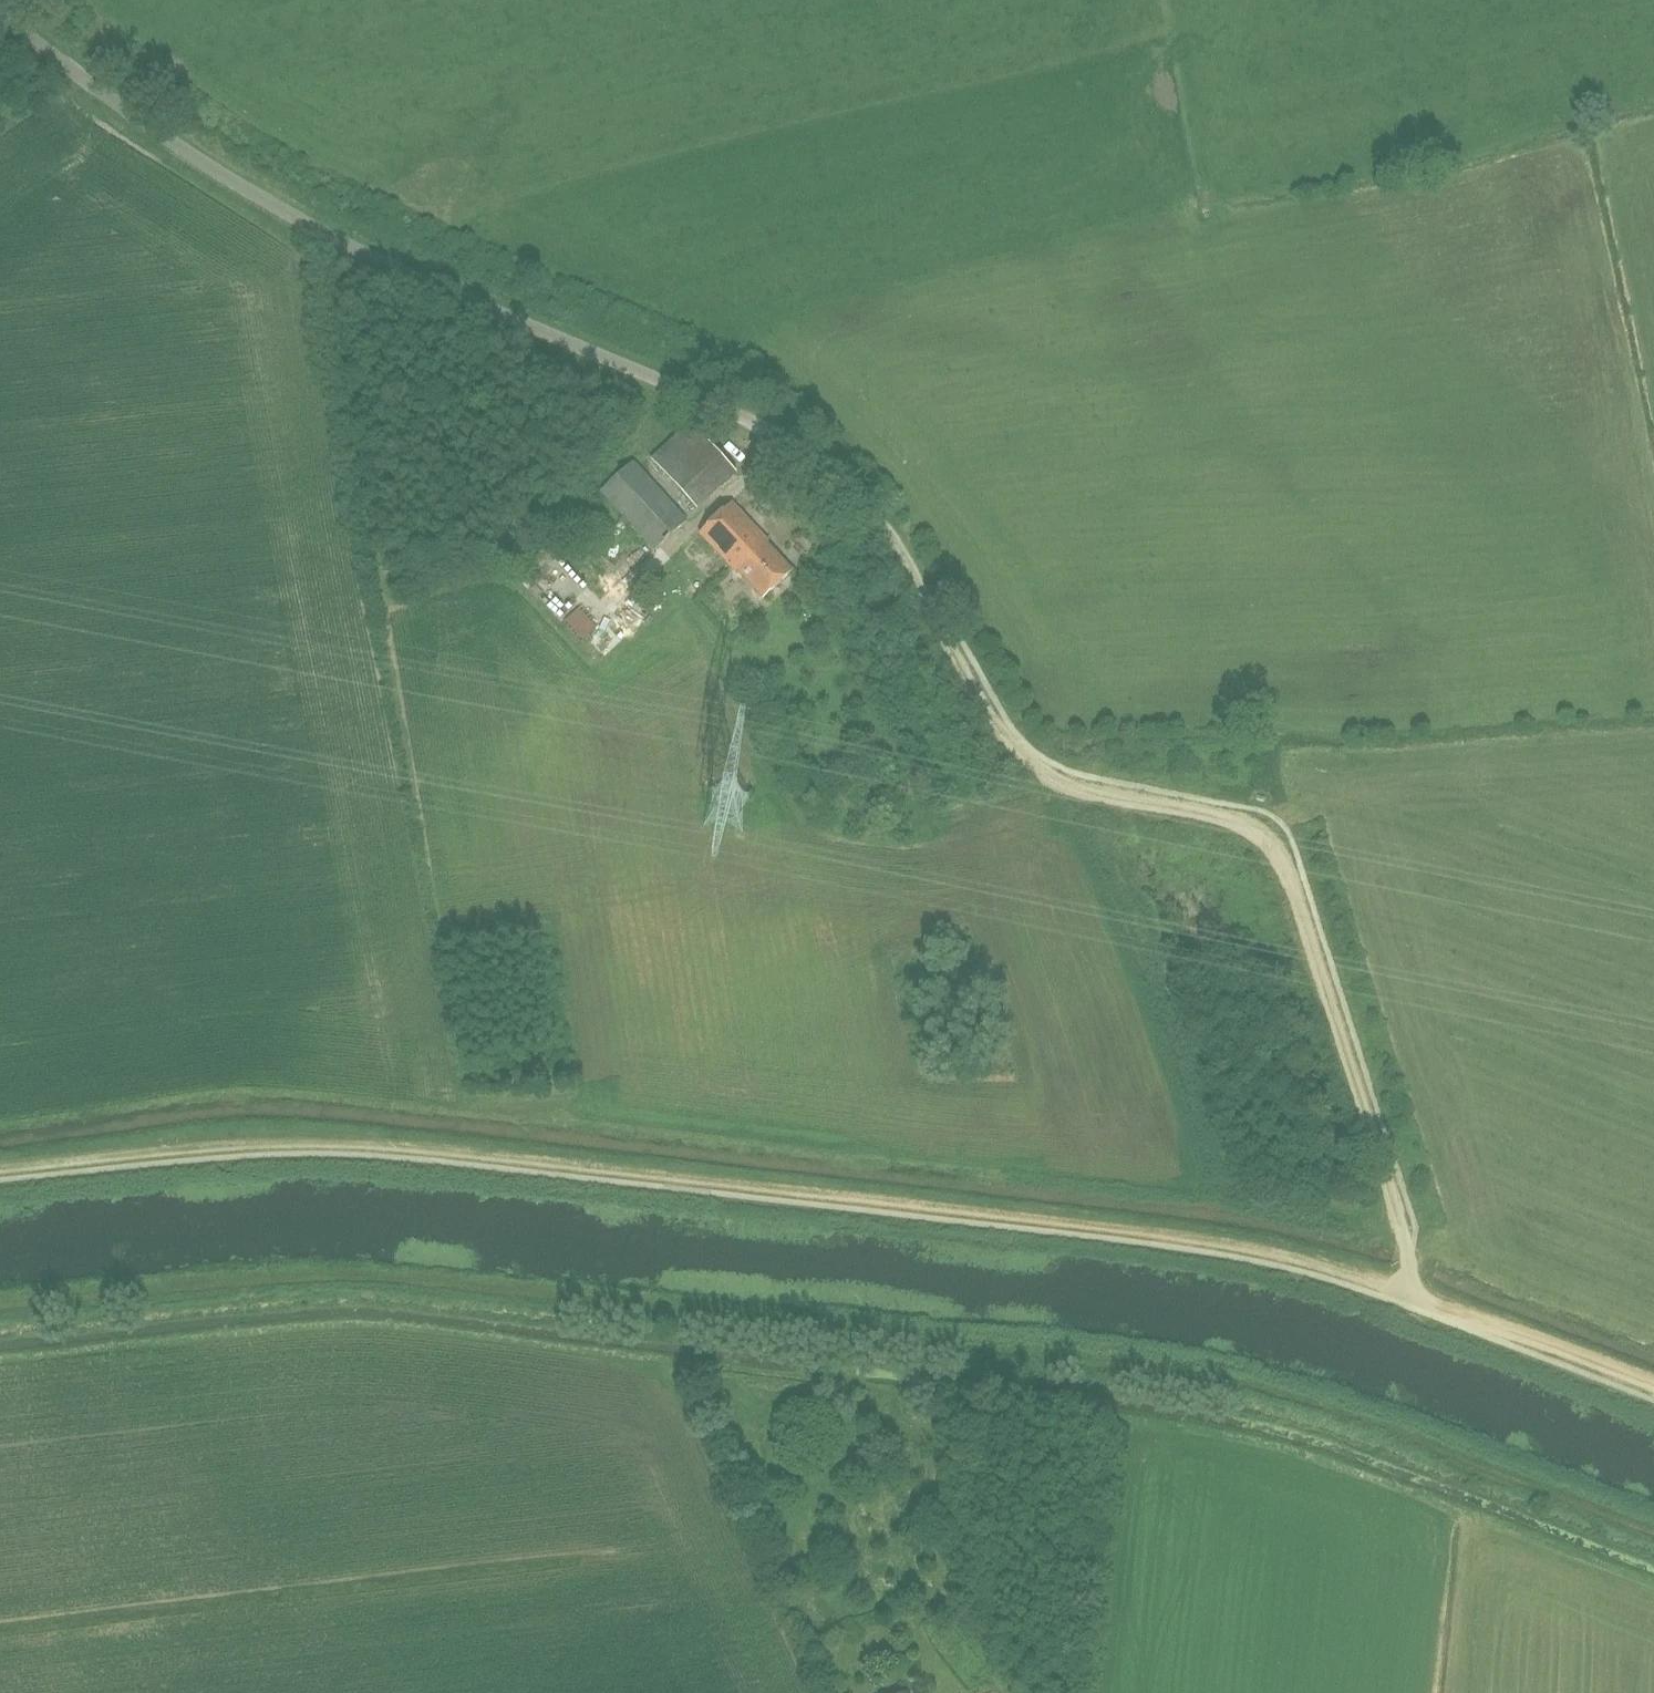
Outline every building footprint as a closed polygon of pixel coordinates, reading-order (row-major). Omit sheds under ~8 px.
[(691,423),(651,459),(697,510),(737,474),(691,423)] [(655,551),(688,521),(633,461),(600,491),(655,551)] [(732,503),(699,534),(736,573),(738,571),(764,599),(793,571),(767,544),(769,542),(732,503)]
